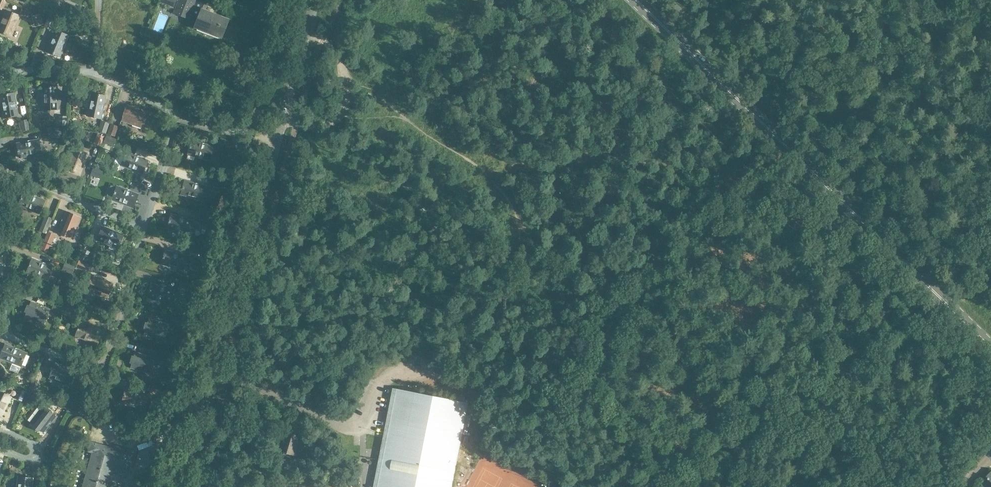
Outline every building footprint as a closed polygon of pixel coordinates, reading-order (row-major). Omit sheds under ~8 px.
[(197,1),(196,1),(197,0),(178,0),(173,13),(189,19),(190,16),(191,16),(192,15),(199,18),(196,27),(221,36),(228,20),(202,10),(205,3),(197,1)] [(19,15),(6,10),(0,24),(0,32),(10,37),(19,15)] [(43,25),(40,14),(32,16),(35,27),(43,25)] [(48,18),(44,27),(51,31),(55,21),(48,18)] [(59,57),(68,35),(55,30),(46,51),(59,57)] [(43,87),(43,97),(44,110),(57,110),(57,87),(43,87)] [(0,96),(4,118),(18,116),(14,93),(0,96)] [(101,118),(105,96),(92,93),(87,116),(101,118)] [(145,116),(146,113),(126,106),(121,120),(141,127),(142,124),(144,124),(147,117),(145,116)] [(66,127),(67,116),(59,116),(59,127),(66,127)] [(22,132),(30,130),(28,120),(20,121),(22,132)] [(106,133),(109,126),(109,123),(101,121),(98,131),(100,132),(99,134),(104,136),(105,134),(106,134),(106,133)] [(109,126),(106,133),(107,133),(107,134),(115,137),(118,127),(111,124),(110,126),(109,126)] [(56,137),(60,139),(63,133),(58,131),(56,135),(55,129),(44,130),(45,138),(56,137)] [(93,143),(101,147),(105,137),(97,134),(93,143)] [(116,139),(107,135),(104,143),(113,147),(116,139)] [(220,138),(218,145),(228,148),(230,141),(220,138)] [(19,157),(42,153),(39,140),(17,144),(19,157)] [(210,160),(213,147),(191,140),(188,154),(210,160)] [(79,174),(87,153),(74,148),(66,169),(79,174)] [(142,174),(148,161),(127,152),(121,165),(142,174)] [(91,176),(101,179),(103,171),(94,168),(91,176)] [(209,177),(207,185),(217,189),(220,180),(209,177)] [(203,200),(206,187),(184,181),(181,194),(203,200)] [(133,207),(138,194),(117,186),(112,199),(133,207)] [(40,213),(45,200),(24,192),(18,205),(40,213)] [(73,237),(81,217),(66,211),(59,231),(73,237)] [(197,220),(207,223),(210,215),(199,212),(197,220)] [(189,234),(193,221),(171,214),(167,228),(189,234)] [(50,226),(52,218),(45,216),(42,223),(50,226)] [(118,248),(123,235),(102,227),(97,240),(118,248)] [(48,232),(44,241),(51,244),(55,234),(48,232)] [(190,246),(187,254),(198,257),(200,249),(190,246)] [(79,259),(87,262),(91,252),(83,249),(79,259)] [(183,270),(187,256),(165,250),(161,264),(183,270)] [(48,280),(53,267),(32,259),(27,272),(48,280)] [(76,268),(86,272),(89,264),(79,260),(76,268)] [(65,263),(62,270),(72,274),(74,267),(65,263)] [(94,276),(93,280),(91,279),(87,287),(89,287),(88,290),(108,298),(113,284),(94,276)] [(180,281),(178,289),(188,292),(190,284),(180,281)] [(170,303),(174,290),(152,284),(148,297),(170,303)] [(44,324),(50,310),(30,302),(29,306),(27,305),(24,312),(26,313),(25,316),(44,324)] [(51,309),(61,314),(65,306),(55,302),(51,309)] [(74,319),(77,311),(67,307),(64,315),(74,319)] [(169,324),(179,326),(182,318),(172,316),(169,324)] [(164,339),(168,325),(148,319),(147,323),(145,322),(143,330),(145,330),(144,334),(164,339)] [(97,344),(102,331),(81,322),(76,335),(97,344)] [(26,353),(5,344),(0,357),(0,358),(21,366),(26,353)] [(161,350),(159,358),(168,360),(170,352),(161,350)] [(151,373),(155,358),(135,352),(134,356),(132,355),(129,363),(132,364),(131,367),(151,373)] [(73,375),(74,371),(55,363),(49,378),(69,386),(70,383),(72,384),(75,376),(73,375)] [(28,392),(35,395),(40,385),(32,382),(28,392)] [(150,393),(160,396),(163,388),(152,385),(150,393)] [(14,398),(22,402),(27,392),(19,388),(14,398)] [(373,486),(452,486),(468,403),(392,388),(373,486)] [(144,409),(148,395),(126,389),(122,402),(144,409)] [(11,396),(0,391),(0,417),(11,396)] [(23,402),(30,405),(35,395),(27,392),(23,402)] [(43,432),(56,416),(44,406),(31,423),(34,425),(32,427),(39,432),(40,430),(43,432)] [(16,409),(12,425),(18,426),(21,410),(16,409)] [(299,437),(284,433),(280,451),(294,456),(299,437)] [(114,466),(117,467),(129,470),(134,454),(91,442),(88,452),(92,453),(82,486),(109,486),(114,466)] [(33,478),(19,477),(18,486),(32,486),(33,478)]
